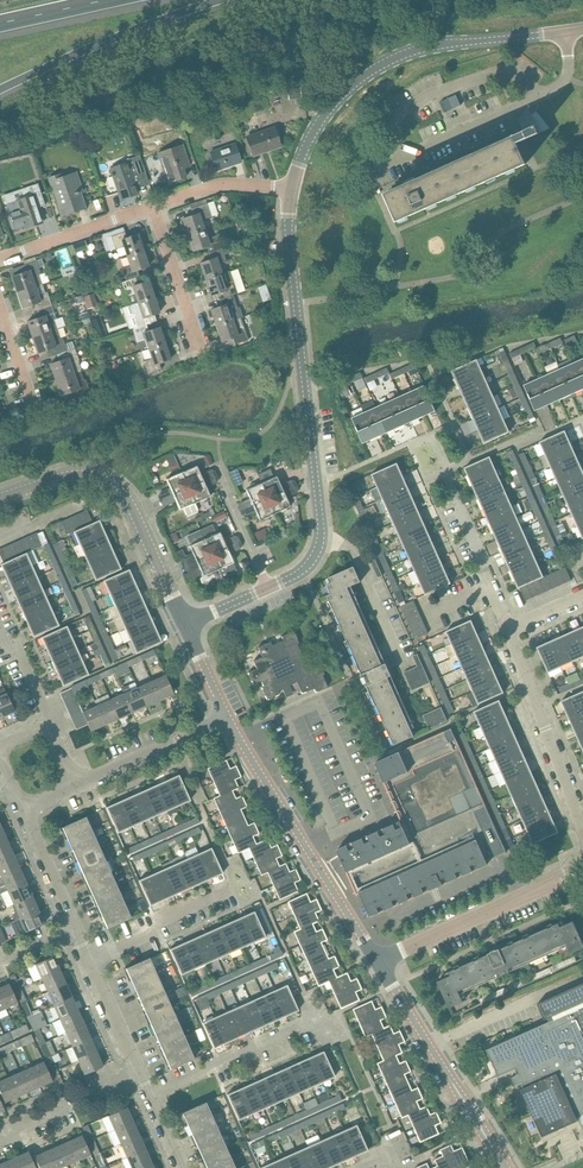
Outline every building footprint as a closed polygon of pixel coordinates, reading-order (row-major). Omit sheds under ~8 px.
[(300,87),(288,89),(289,96),(295,95),(295,98),(301,97),(300,87)] [(456,95),(439,102),(444,113),(461,105),(456,95)] [(539,133),(550,128),(536,111),(531,115),(528,108),(519,120),(524,131),(527,139),(539,134),(539,133)] [(252,156),(280,146),(274,128),(246,138),(252,156)] [(526,164),(524,160),(517,144),(527,139),(524,131),(513,136),(514,137),(416,180),(415,177),(403,182),(406,188),(387,197),(398,221),(526,164)] [(180,159),(186,157),(182,144),(157,153),(167,183),(186,177),(180,159)] [(234,144),(210,152),(216,170),(241,162),(234,144)] [(0,155),(0,161),(21,156),(19,150),(0,155)] [(126,163),(110,168),(121,199),(138,193),(137,189),(135,186),(143,183),(149,181),(140,155),(134,157),(125,160),(126,163)] [(86,207),(74,173),(63,176),(62,173),(48,178),(61,216),(86,207)] [(29,186),(3,195),(6,204),(7,204),(8,206),(5,207),(12,229),(15,228),(15,229),(24,226),(25,229),(43,223),(38,208),(45,205),(38,183),(29,186)] [(187,235),(204,229),(201,220),(211,216),(206,203),(191,208),(193,215),(182,219),(187,235)] [(207,238),(204,229),(187,235),(193,250),(206,246),(208,253),(222,248),(217,235),(207,238)] [(123,246),(127,255),(143,250),(138,234),(127,238),(124,231),(111,236),(106,238),(111,250),(115,248),(116,249),(123,246)] [(85,241),(73,246),(76,253),(87,249),(85,241)] [(226,261),(222,248),(208,253),(211,259),(199,263),(205,279),(222,273),(218,264),(226,261)] [(122,267),(127,280),(135,278),(139,276),(137,269),(148,265),(143,250),(127,255),(130,265),(122,267)] [(50,254),(43,256),(46,263),(52,260),(50,254)] [(11,276),(17,292),(42,284),(39,275),(41,274),(36,260),(22,265),(25,272),(15,275),(11,276)] [(222,273),(205,279),(210,295),(221,291),(224,298),(233,295),(237,293),(230,272),(229,271),(222,273)] [(154,296),(148,281),(137,284),(135,278),(127,280),(123,282),(131,304),(154,296)] [(35,303),(38,310),(52,305),(50,300),(47,292),(45,293),(42,284),(17,292),(22,308),(35,303)] [(84,296),(83,297),(88,309),(97,306),(93,293),(84,296)] [(233,295),(224,298),(219,299),(221,306),(210,310),(216,326),(242,316),(239,306),(237,307),(233,295)] [(154,296),(131,304),(131,305),(139,327),(146,324),(150,323),(156,321),(154,314),(159,312),(156,304),(159,303),(157,297),(154,298),(154,296)] [(53,310),(52,305),(38,310),(40,317),(27,321),(32,337),(57,329),(54,320),(56,319),(53,310)] [(91,318),(95,331),(104,328),(100,315),(91,318)] [(242,316),(216,326),(221,341),(232,338),(234,344),(248,340),(240,317),(243,317),(242,316)] [(134,328),(132,329),(137,342),(139,341),(147,339),(150,348),(165,343),(159,327),(148,331),(146,324),(139,327),(134,328)] [(60,338),(57,329),(32,337),(37,353),(51,348),(53,355),(61,353),(67,350),(62,337),(60,338)] [(574,335),(565,340),(567,345),(577,340),(574,335)] [(553,347),(563,343),(561,338),(551,342),(553,347)] [(534,342),(524,347),(526,352),(536,347),(534,342)] [(146,360),(143,361),(148,374),(161,369),(159,362),(170,359),(165,343),(150,348),(154,357),(146,360)] [(546,344),(536,348),(539,353),(548,349),(546,344)] [(75,348),(67,350),(61,353),(63,359),(50,364),(55,379),(81,371),(78,362),(79,361),(75,348)] [(519,349),(509,353),(514,364),(523,360),(521,354),(522,354),(519,349)] [(499,353),(503,362),(508,360),(504,351),(499,353)] [(477,359),(451,371),(457,383),(483,372),(481,368),(480,366),(485,364),(482,357),(477,359)] [(582,388),(582,359),(572,363),(582,388)] [(513,370),(508,360),(503,362),(508,372),(513,370)] [(414,363),(404,367),(406,372),(416,368),(414,363)] [(572,394),(582,389),(582,388),(572,363),(560,369),(572,394)] [(387,367),(377,372),(380,377),(389,372),(387,367)] [(400,369),(390,374),(392,379),(402,374),(400,369)] [(548,374),(560,400),(572,394),(560,369),(548,374)] [(84,380),(81,371),(55,379),(61,395),(74,391),(76,398),(90,393),(86,379),(84,380)] [(361,372),(351,376),(353,381),(363,377),(361,372)] [(483,372),(457,383),(462,395),(488,384),(483,372)] [(373,374),(363,378),(365,383),(375,379),(373,374)] [(510,377),(514,386),(519,384),(515,374),(510,377)] [(536,380),(548,405),(560,400),(548,374),(536,380)] [(337,383),(339,388),(349,384),(346,378),(337,383)] [(524,385),(535,411),(548,405),(536,380),(524,385)] [(347,384),(339,388),(344,399),(352,395),(347,384)] [(488,384),(462,395),(468,407),(493,396),(488,384)] [(524,394),(519,384),(514,386),(519,396),(524,394)] [(424,385),(412,391),(423,416),(436,411),(424,385)] [(423,416),(412,391),(400,396),(411,422),(423,416)] [(400,396),(388,402),(399,427),(411,422),(400,396)] [(493,396),(468,407),(473,419),(499,408),(493,396)] [(521,400),(525,410),(530,408),(526,398),(521,400)] [(373,400),(361,405),(364,412),(375,438),(387,433),(376,407),(373,400)] [(399,427),(388,402),(376,407),(387,433),(399,427)] [(499,408),(473,419),(479,431),(504,420),(499,408)] [(534,417),(530,408),(525,410),(529,420),(534,417)] [(352,418),(363,443),(375,438),(364,412),(352,418)] [(504,420),(479,431),(484,443),(510,432),(504,420)] [(540,442),(545,454),(571,443),(565,430),(540,442)] [(545,454),(550,466),(576,454),(571,443),(545,454)] [(508,452),(512,461),(517,459),(513,450),(508,452)] [(519,455),(523,464),(528,462),(524,452),(519,455)] [(550,466),(556,478),(581,466),(576,454),(550,466)] [(490,457),(464,468),(470,480),(495,469),(490,457)] [(521,469),(517,459),(512,461),(516,471),(521,469)] [(523,464),(528,474),(533,472),(528,462),(523,464)] [(377,487),(403,475),(397,463),(372,474),(377,487)] [(187,470),(181,473),(188,488),(205,480),(204,476),(201,477),(200,474),(196,466),(193,467),(192,465),(186,468),(187,470)] [(556,478),(561,490),(582,480),(582,471),(581,466),(556,478)] [(204,476),(205,480),(217,474),(215,470),(212,469),(200,474),(201,477),(204,476)] [(237,469),(229,472),(232,479),(240,476),(237,469)] [(501,481),(495,469),(470,480),(475,492),(501,481)] [(269,470),(258,475),(262,483),(261,483),(268,498),(285,490),(283,487),(281,487),(280,484),(276,476),(273,478),(269,470)] [(169,492),(171,496),(188,488),(181,473),(176,475),(175,473),(169,476),(170,478),(166,479),(170,488),(171,491),(169,492)] [(219,478),(217,474),(205,480),(207,484),(205,485),(206,487),(218,482),(219,478)] [(528,483),(524,474),(519,476),(519,477),(523,485),(528,483)] [(383,499),(408,487),(403,475),(377,487),(383,499)] [(530,479),(534,488),(539,485),(535,476),(530,479)] [(514,479),(513,480),(517,488),(523,485),(519,477),(514,479)] [(507,478),(501,481),(475,492),(481,504),(506,493),(504,487),(510,484),(507,478)] [(283,487),(285,490),(297,485),(295,481),(291,479),(280,484),(281,487),(283,487)] [(205,480),(188,488),(195,503),(200,500),(201,503),(207,500),(206,498),(210,496),(206,487),(205,485),(207,484),(205,480)] [(566,502),(582,494),(582,480),(561,490),(566,502)] [(249,502),(251,506),(268,498),(261,483),(255,485),(254,483),(248,486),(249,488),(246,490),(250,499),(251,501),(249,502)] [(532,493),(528,483),(523,485),(524,487),(527,495),(532,493)] [(299,489),(297,485),(285,490),(287,494),(285,495),(286,498),(297,493),(299,489)] [(534,488),(538,498),(543,496),(539,485),(534,488)] [(348,488),(353,498),(358,496),(353,486),(348,488)] [(388,511),(414,499),(408,487),(383,499),(388,511)] [(524,487),(518,489),(522,497),(527,495),(524,487)] [(157,497),(159,501),(171,496),(169,492),(171,491),(170,488),(158,493),(157,497)] [(195,503),(188,488),(171,496),(172,499),(174,498),(176,502),(180,510),(183,508),(186,515),(198,510),(195,503)] [(285,490),(268,498),(275,513),(280,511),(281,513),(287,510),(286,508),(290,507),(286,498),(285,495),(287,494),(285,490)] [(511,505),(506,493),(481,504),(486,516),(511,505)] [(572,514),(582,509),(582,494),(566,502),(572,514)] [(172,499),(171,496),(159,501),(160,505),(164,507),(176,502),(174,498),(172,499)] [(362,505),(358,496),(353,498),(357,508),(362,505)] [(533,508),(533,509),(538,507),(534,497),(529,500),(533,508)] [(269,516),(275,513),(268,498),(251,506),(252,510),(254,509),(256,512),(259,520),(263,519),(264,521),(270,518),(269,516)] [(237,507),(238,511),(251,506),(249,502),(251,501),(250,499),(238,504),(237,507)] [(393,523),(419,511),(414,499),(388,511),(393,523)] [(529,500),(525,502),(528,510),(533,508),(529,500)] [(540,502),(545,512),(550,509),(545,500),(540,502)] [(511,505),(486,516),(491,528),(517,517),(511,505)] [(252,510),(251,506),(238,511),(240,515),(244,517),(256,512),(254,509),(252,510)] [(364,510),(359,512),(363,522),(368,519),(378,515),(374,506),(364,510)] [(543,517),(538,507),(533,509),(538,519),(543,517)] [(545,512),(549,522),(554,519),(550,509),(545,512)] [(577,526),(582,523),(582,509),(572,514),(577,526)] [(86,526),(92,523),(87,510),(80,513),(86,526)] [(419,511),(393,523),(399,534),(424,523),(419,511)] [(209,512),(200,515),(202,520),(211,516),(209,512)] [(224,512),(213,517),(215,522),(220,520),(226,517),(224,512)] [(294,522),(291,524),(293,528),(300,525),(299,520),(299,512),(298,512),(294,515),(294,522)] [(86,526),(80,513),(74,516),(79,529),(86,526)] [(67,519),(73,531),(79,529),(74,516),(67,519)] [(522,529),(517,517),(491,528),(497,540),(522,529)] [(60,521),(66,534),(73,531),(67,519),(60,521)] [(373,529),(368,519),(363,522),(368,532),(373,529)] [(79,529),(73,531),(79,544),(104,532),(99,520),(92,523),(86,526),(79,529)] [(60,521),(47,527),(50,532),(58,529),(62,536),(66,534),(60,521)] [(540,524),(544,533),(549,531),(545,521),(540,524)] [(424,523),(399,534),(404,546),(430,535),(424,523)] [(562,523),(557,526),(560,533),(566,531),(562,523)] [(555,536),(560,533),(557,526),(556,524),(551,526),(555,536)] [(211,554),(229,546),(227,543),(225,543),(223,540),(220,532),(216,534),(212,525),(200,530),(211,554)] [(522,529),(497,540),(502,552),(528,541),(522,529)] [(192,558),(194,562),(211,554),(200,530),(189,535),(193,544),(189,546),(193,554),(194,557),(192,558)] [(37,534),(42,546),(47,543),(42,531),(37,534)] [(267,537),(264,531),(253,536),(256,542),(267,537)] [(554,541),(549,531),(544,533),(549,543),(554,541)] [(36,532),(30,535),(36,549),(42,546),(37,534),(36,532)] [(79,544),(76,545),(81,557),(84,556),(110,544),(104,532),(79,544)] [(176,533),(170,536),(173,542),(179,539),(176,533)] [(555,536),(560,546),(565,543),(560,533),(555,536)] [(370,536),(374,546),(379,543),(375,534),(370,536)] [(29,552),(36,549),(30,535),(23,538),(29,552)] [(227,543),(229,546),(240,541),(239,537),(235,535),(223,540),(225,543),(227,543)] [(430,535),(404,546),(409,558),(435,547),(430,535)] [(17,541),(22,555),(26,553),(29,552),(23,538),(17,541)] [(10,544),(16,557),(22,555),(17,541),(10,544)] [(242,545),(240,541),(229,546),(230,550),(228,551),(229,554),(241,549),(242,545)] [(533,552),(528,541),(502,552),(507,564),(533,552)] [(53,544),(57,554),(62,551),(58,542),(53,544)] [(383,553),(379,543),(374,546),(378,555),(383,553)] [(10,544),(4,547),(9,560),(16,557),(10,544)] [(84,556),(90,568),(115,556),(110,544),(84,556)] [(551,547),(555,557),(560,555),(556,545),(551,547)] [(53,556),(48,546),(43,548),(48,558),(53,556)] [(229,546),(211,554),(218,569),(222,578),(234,573),(230,564),(233,562),(229,554),(228,551),(230,550),(229,546)] [(3,563),(9,560),(4,547),(0,549),(0,557),(3,563)] [(435,547),(409,558),(415,570),(440,559),(435,547)] [(57,554),(61,563),(66,561),(62,551),(57,554)] [(533,552),(507,564),(513,576),(538,564),(533,552)] [(9,560),(3,563),(0,564),(6,577),(32,565),(26,553),(22,555),(16,557),(9,560)] [(180,563),(182,567),(194,562),(192,558),(194,557),(193,554),(182,560),(180,563)] [(212,572),(218,569),(211,554),(194,562),(196,566),(198,565),(199,568),(203,576),(206,574),(207,577),(213,574),(212,572)] [(560,555),(555,557),(559,567),(564,564),(560,555)] [(57,565),(53,556),(48,558),(52,567),(57,565)] [(115,556),(90,568),(95,580),(121,569),(115,556)] [(383,576),(375,557),(370,559),(378,578),(383,576)] [(380,560),(385,569),(390,567),(385,558),(380,560)] [(440,559),(415,570),(420,582),(446,571),(440,559)] [(196,566),(194,562),(182,567),(184,571),(188,573),(199,568),(198,565),(196,566)] [(538,564),(513,576),(518,588),(520,588),(526,585),(533,582),(539,579),(544,577),(538,564)] [(6,577),(11,589),(37,577),(32,565),(6,577)] [(63,568),(67,578),(72,575),(68,566),(63,568)] [(331,583),(327,585),(331,594),(328,595),(354,654),(353,654),(362,674),(361,675),(362,678),(361,678),(364,684),(365,684),(366,687),(367,687),(376,706),(377,706),(394,746),(415,737),(415,736),(412,729),(415,727),(414,726),(402,698),(401,696),(393,679),(392,675),(386,663),(378,645),(353,589),(351,586),(358,583),(361,581),(354,566),(328,578),(329,578),(331,583)] [(394,577),(390,567),(385,569),(389,579),(394,577)] [(559,570),(565,583),(571,580),(565,567),(559,570)] [(103,581),(109,593),(134,582),(129,569),(103,581)] [(63,580),(59,570),(54,572),(58,582),(63,580)] [(559,570),(552,573),(558,586),(565,583),(559,570)] [(446,571),(420,582),(426,595),(451,583),(446,571)] [(552,589),(558,586),(552,573),(546,576),(552,589)] [(67,578),(72,587),(77,585),(72,575),(67,578)] [(546,576),(544,577),(539,579),(545,592),(552,589),(546,576)] [(17,601),(42,589),(37,577),(11,589),(17,601)] [(545,592),(539,579),(533,582),(539,595),(545,592)] [(63,580),(58,582),(63,591),(68,589),(63,580)] [(140,594),(134,582),(109,593),(114,605),(140,594)] [(391,584),(395,593),(400,591),(396,582),(391,584)] [(533,582),(526,585),(532,598),(539,595),(533,582)] [(532,598),(526,585),(520,588),(526,601),(532,598)] [(87,603),(92,601),(95,599),(90,587),(81,591),(87,603)] [(48,601),(42,589),(17,601),(22,613),(48,601)] [(405,601),(400,591),(395,593),(400,603),(405,601)] [(74,604),(70,594),(65,596),(69,606),(74,604)] [(114,605),(120,617),(145,606),(140,594),(114,605)] [(417,607),(414,600),(401,606),(404,613),(417,607)] [(27,625),(53,613),(48,601),(22,613),(27,625)] [(87,603),(91,613),(96,610),(92,601),(87,603)] [(78,613),(74,604),(69,606),(73,615),(78,613)] [(150,618),(145,606),(120,617),(125,629),(150,618)] [(420,613),(417,607),(404,613),(407,619),(420,613)] [(58,626),(53,613),(27,625),(33,637),(58,626)] [(423,620),(420,613),(407,619),(410,626),(423,620)] [(93,617),(97,627),(102,625),(98,615),(93,617)] [(83,618),(89,631),(94,628),(88,616),(83,618)] [(125,629),(130,641),(156,630),(150,618),(125,629)] [(426,626),(423,620),(410,626),(413,632),(426,626)] [(477,632),(472,620),(446,631),(452,644),(477,632)] [(97,627),(102,637),(107,634),(102,625),(97,627)] [(46,650),(72,638),(66,626),(41,637),(46,650)] [(429,633),(426,626),(413,632),(415,639),(429,633)] [(582,652),(582,626),(573,631),(582,652)] [(94,628),(89,631),(93,640),(98,638),(94,628)] [(161,642),(156,630),(130,641),(136,653),(161,642)] [(301,694),(306,692),(313,689),(315,692),(327,687),(322,675),(324,674),(319,662),(311,665),(306,653),(302,655),(297,644),(299,643),(294,631),(281,636),(283,640),(272,645),(270,641),(258,647),(262,656),(253,661),(256,669),(247,673),(253,685),(261,681),(263,687),(261,688),(266,700),(279,694),(277,691),(282,689),(286,697),(293,694),(289,685),(296,682),(301,694)] [(582,657),(582,652),(573,631),(561,636),(573,662),(582,657)] [(451,658),(457,656),(482,644),(477,632),(452,644),(446,646),(451,658)] [(549,642),(561,667),(573,662),(561,636),(549,642)] [(77,650),(72,638),(46,650),(52,662),(77,650)] [(108,651),(113,649),(109,639),(104,641),(108,651)] [(94,643),(90,645),(95,657),(100,655),(105,652),(100,643),(99,640),(94,643)] [(549,673),(561,667),(549,642),(537,647),(549,673)] [(125,644),(114,649),(118,657),(122,656),(120,652),(127,649),(125,644)] [(482,644),(457,656),(462,668),(488,656),(482,644)] [(419,647),(423,656),(428,654),(424,645),(419,647)] [(108,651),(112,660),(117,658),(113,649),(108,651)] [(153,649),(143,654),(145,659),(148,658),(151,663),(158,660),(156,654),(153,649)] [(57,674),(83,662),(77,650),(52,662),(57,674)] [(109,662),(105,652),(100,655),(104,664),(109,662)] [(418,654),(413,656),(418,666),(404,672),(412,691),(431,682),(418,654)] [(423,656),(428,666),(433,664),(428,654),(423,656)] [(488,656),(462,668),(468,680),(493,668),(488,656)] [(136,657),(126,662),(128,667),(138,662),(136,657)] [(88,675),(83,662),(57,674),(63,686),(88,675)] [(116,666),(112,668),(114,673),(117,678),(130,672),(128,667),(126,662),(116,666)] [(112,668),(98,674),(101,679),(114,673),(112,668)] [(430,671),(434,680),(439,678),(435,668),(430,671)] [(493,668),(468,680),(473,692),(498,680),(493,668)] [(98,674),(88,679),(91,684),(101,679),(98,674)] [(151,681),(159,700),(173,694),(165,675),(151,681)] [(434,680),(438,690),(444,688),(439,678),(434,680)] [(571,689),(580,684),(578,679),(568,684),(571,689)] [(498,680),(473,692),(478,704),(504,693),(498,680)] [(151,681),(137,688),(145,706),(159,700),(151,681)] [(71,687),(71,688),(73,692),(83,687),(81,682),(71,687)] [(571,689),(568,684),(559,688),(561,693),(571,689)] [(128,685),(121,688),(124,694),(132,712),(145,706),(137,688),(131,690),(128,685)] [(0,689),(0,717),(0,718),(14,712),(6,693),(4,687),(0,689)] [(71,688),(60,693),(62,699),(74,694),(73,692),(71,688)] [(561,701),(567,713),(582,706),(582,691),(561,701)] [(445,704),(450,702),(446,692),(440,695),(445,704)] [(62,699),(65,705),(77,700),(74,694),(62,699)] [(124,694),(110,700),(118,718),(132,712),(124,694)] [(68,711),(79,706),(77,700),(65,705),(68,711)] [(118,718),(110,700),(96,706),(104,724),(118,718)] [(500,700),(474,711),(480,724),(505,712),(500,700)] [(445,704),(449,714),(454,712),(450,702),(445,704)] [(68,711),(70,717),(82,712),(79,706),(68,711)] [(96,706),(82,712),(85,718),(88,724),(90,731),(104,724),(96,706)] [(582,720),(582,706),(567,713),(572,725),(582,720)] [(438,708),(423,715),(426,721),(427,723),(429,729),(430,730),(448,722),(442,707),(438,708)] [(82,712),(70,717),(73,723),(85,718),(82,712)] [(505,712),(480,724),(485,736),(510,724),(505,712)] [(73,723),(76,729),(88,724),(85,718),(73,723)] [(452,721),(457,731),(462,729),(457,719),(452,721)] [(582,735),(582,720),(572,725),(577,737),(582,735)] [(510,724),(485,736),(490,747),(516,736),(510,724)] [(339,848),(337,849),(338,852),(337,853),(338,854),(338,853),(343,864),(343,865),(344,865),(347,872),(351,880),(350,881),(350,882),(351,881),(356,892),(355,892),(356,893),(357,895),(358,895),(358,894),(360,893),(362,898),(364,902),(363,903),(363,904),(364,903),(370,917),(380,913),(380,912),(379,911),(384,908),(385,910),(395,906),(394,904),(399,902),(400,904),(410,899),(409,897),(414,895),(415,897),(425,892),(424,891),(429,888),(430,890),(437,887),(437,888),(438,887),(443,884),(443,882),(447,880),(448,882),(458,877),(457,876),(462,873),(463,875),(488,864),(487,861),(495,857),(496,857),(496,858),(497,857),(497,856),(507,852),(452,728),(449,730),(448,729),(447,729),(448,730),(400,751),(393,755),(392,754),(391,754),(391,755),(389,756),(387,757),(386,757),(385,757),(385,758),(383,759),(380,760),(378,760),(378,761),(375,762),(379,772),(379,773),(380,773),(388,792),(387,792),(388,793),(392,801),(391,802),(392,802),(393,802),(397,811),(396,811),(396,812),(397,812),(401,821),(387,827),(386,826),(386,827),(371,834),(371,833),(370,834),(356,841),(355,840),(355,841),(340,848),(340,847),(339,848)] [(459,736),(463,745),(468,743),(464,733),(459,736)] [(516,736),(490,747),(496,759),(521,748),(516,736)] [(473,753),(468,743),(463,745),(468,755),(473,753)] [(521,748),(496,759),(501,771),(527,760),(521,748)] [(470,760),(474,769),(479,767),(475,757),(470,760)] [(207,768),(214,782),(238,771),(236,766),(230,768),(226,760),(207,768)] [(501,771),(494,774),(500,786),(506,783),(532,772),(530,767),(527,760),(501,771)] [(483,777),(479,767),(474,769),(478,779),(483,777)] [(241,777),(238,771),(214,782),(219,795),(220,796),(238,788),(235,780),(241,777)] [(532,772),(506,783),(512,795),(537,784),(532,772)] [(178,806),(190,800),(178,775),(166,780),(178,806)] [(166,811),(178,806),(166,780),(154,786),(166,811)] [(480,783),(485,793),(490,791),(485,781),(480,783)] [(537,784),(512,795),(517,807),(543,796),(537,784)] [(166,811),(154,786),(142,791),(154,817),(166,811)] [(238,788),(220,796),(219,795),(213,798),(219,812),(244,801),(242,795),(235,798),(232,791),(238,788)] [(142,822),(154,817),(142,791),(130,797),(142,822)] [(494,800),(490,791),(485,793),(489,803),(494,800)] [(543,796),(517,807),(522,819),(548,808),(543,796)] [(142,822),(130,797),(118,802),(130,827),(142,822)] [(244,801),(219,812),(225,826),(244,817),(241,810),(247,807),(244,801)] [(117,833),(130,827),(118,802),(106,807),(117,833)] [(495,817),(500,815),(496,805),(491,807),(495,817)] [(548,808),(522,819),(528,831),(553,820),(548,808)] [(495,817),(500,827),(505,824),(500,815),(495,817)] [(62,841),(91,828),(86,816),(57,829),(62,841)] [(225,826),(231,839),(256,828),(254,822),(248,825),(244,817),(225,826)] [(195,819),(185,823),(187,828),(197,824),(195,819)] [(553,820),(528,831),(533,844),(559,832),(553,820)] [(178,832),(187,828),(185,823),(176,827),(178,832)] [(199,827),(189,831),(191,836),(201,832),(199,827)] [(96,839),(91,828),(62,841),(67,852),(96,839)] [(231,839),(238,853),(249,848),(248,848),(256,844),(253,837),(259,834),(256,828),(231,839)] [(171,829),(161,834),(164,839),(173,834),(171,829)] [(502,831),(506,841),(511,839),(507,829),(502,831)] [(182,841),(191,836),(189,831),(179,836),(182,841)] [(154,843),(164,839),(161,834),(152,838),(154,843)] [(175,838),(165,842),(167,847),(177,843),(175,838)] [(101,850),(96,839),(67,852),(72,863),(101,850)] [(248,848),(249,848),(255,861),(279,850),(277,844),(271,847),(267,839),(256,844),(248,848)] [(515,848),(511,839),(506,841),(510,851),(515,848)] [(147,840),(137,844),(140,849),(149,845),(147,840)] [(0,844),(0,861),(13,855),(7,841),(0,844)] [(165,842),(156,846),(158,851),(167,847),(165,842)] [(130,854),(140,849),(137,844),(128,849),(130,854)] [(151,848),(141,853),(143,858),(153,853),(151,848)] [(211,848),(199,853),(210,879),(223,873),(211,848)] [(106,861),(101,850),(72,863),(77,874),(106,861)] [(279,850),(255,861),(261,875),(267,873),(267,872),(279,866),(276,858),(282,856),(279,850)] [(134,862),(143,858),(141,853),(132,857),(134,862)] [(187,859),(198,884),(210,879),(199,853),(187,859)] [(0,861),(0,874),(1,877),(19,868),(13,855),(0,861)] [(187,859),(175,864),(186,890),(198,884),(187,859)] [(111,872),(106,861),(77,874),(82,885),(111,872)] [(267,872),(267,873),(273,885),(298,874),(295,869),(289,871),(285,863),(279,866),(267,872)] [(163,869),(174,895),(186,890),(175,864),(163,869)] [(19,868),(1,877),(7,890),(26,882),(19,868)] [(163,869),(151,875),(162,900),(174,895),(163,869)] [(116,883),(111,872),(82,885),(87,896),(116,883)] [(298,874),(273,885),(279,899),(298,891),(294,883),(300,880),(298,874)] [(139,880),(150,906),(162,900),(151,875),(139,880)] [(26,882),(7,890),(13,904),(32,896),(26,882)] [(121,894),(116,883),(87,896),(92,907),(121,894)] [(288,902),(294,916),(319,904),(316,899),(310,901),(306,893),(288,902)] [(126,906),(121,894),(92,907),(97,918),(126,906)] [(20,918),(38,909),(32,896),(13,904),(20,918)] [(321,910),(319,904),(294,916),(300,929),(310,924),(310,925),(319,921),(315,913),(321,910)] [(131,917),(126,906),(97,918),(103,930),(131,917)] [(38,909),(20,918),(11,922),(17,936),(44,924),(38,909)] [(242,917),(253,942),(266,937),(254,911),(242,917)] [(241,948),(253,942),(242,917),(230,922),(241,948)] [(558,923),(499,949),(499,948),(488,954),(449,972),(451,976),(437,982),(449,1008),(463,1002),(460,994),(498,977),(509,972),(567,946),(571,953),(582,948),(582,943),(573,921),(560,927),(558,923)] [(230,922),(218,927),(229,953),(241,948),(230,922)] [(293,932),(300,945),(325,934),(322,928),(314,932),(310,925),(310,924),(300,929),(293,932)] [(217,958),(229,953),(218,927),(206,933),(217,958)] [(206,933),(194,938),(205,964),(217,958),(206,933)] [(327,940),(325,934),(300,945),(306,959),(322,951),(319,944),(327,940)] [(193,969),(205,964),(194,938),(182,944),(193,969)] [(181,975),(193,969),(182,944),(170,949),(181,975)] [(281,950),(274,953),(273,954),(270,955),(272,960),(275,959),(283,955),(281,950)] [(306,959),(312,972),(337,961),(334,955),(326,959),(322,951),(306,959)] [(270,955),(261,959),(263,964),(272,960),(270,955)] [(35,964),(41,978),(60,970),(54,956),(35,964)] [(555,971),(576,961),(574,956),(553,966),(555,971)] [(126,982),(155,969),(150,957),(121,970),(126,982)] [(263,964),(261,959),(251,964),(253,969),(263,964)] [(331,970),(339,967),(337,961),(312,972),(318,986),(328,982),(328,981),(335,978),(334,978),(331,970)] [(276,962),(267,967),(269,972),(279,967),(276,962)] [(239,975),(249,971),(246,966),(237,970),(239,975)] [(515,989),(552,972),(550,967),(513,984),(515,989)] [(160,980),(155,969),(126,982),(131,993),(160,980)] [(262,969),(252,973),(255,978),(264,974),(262,969)] [(66,984),(60,970),(41,978),(48,992),(66,984)] [(229,980),(239,975),(237,970),(227,974),(229,980)] [(347,972),(343,974),(334,978),(335,978),(328,981),(328,982),(334,995),(359,983),(356,978),(350,981),(347,972)] [(252,973),(243,977),(245,982),(255,978),(252,973)] [(19,984),(14,974),(9,976),(14,987),(19,984)] [(215,986),(225,982),(223,977),(213,981),(215,986)] [(136,1004),(165,991),(160,980),(131,993),(136,1004)] [(238,980),(229,984),(231,989),(240,985),(238,980)] [(206,990),(215,986),(213,981),(203,985),(206,990)] [(362,989),(359,983),(334,995),(341,1009),(359,1000),(355,992),(362,989)] [(525,1087),(521,1089),(542,1136),(565,1126),(578,1120),(576,1116),(582,1113),(582,1036),(582,1034),(582,983),(537,1003),(544,1019),(547,1018),(549,1021),(533,1028),(486,1049),(498,1075),(498,1076),(516,1068),(519,1073),(512,1077),(515,1085),(523,1082),(525,1087)] [(5,1008),(17,1003),(9,984),(0,987),(0,996),(5,1008)] [(48,992),(54,1005),(72,997),(66,984),(48,992)] [(221,993),(231,989),(229,984),(219,988),(221,993)] [(287,985),(274,990),(286,1016),(298,1010),(287,985)] [(191,997),(201,992),(199,987),(189,992),(191,997)] [(481,1004),(506,992),(504,988),(479,999),(481,1004)] [(214,990),(205,995),(207,1000),(217,995),(214,990)] [(274,990),(262,996),(274,1021),(286,1016),(274,990)] [(22,1003),(27,1001),(22,991),(17,993),(22,1003)] [(141,1015),(170,1002),(165,991),(136,1004),(141,1015)] [(205,995),(195,999),(201,1010),(210,1006),(207,1000),(205,995)] [(8,1015),(5,1008),(0,996),(0,1019),(8,1015)] [(274,1021),(262,996),(251,1001),(262,1026),(274,1021)] [(72,997),(54,1005),(60,1019),(78,1011),(72,997)] [(22,1003),(26,1013),(31,1011),(27,1001),(22,1003)] [(251,1001),(239,1006),(250,1032),(262,1026),(251,1001)] [(371,1001),(353,1009),(359,1023),(384,1012),(381,1006),(375,1009),(371,1001)] [(175,1013),(170,1002),(141,1015),(146,1026),(175,1013)] [(250,1032),(239,1006),(227,1012),(238,1037),(250,1032)] [(60,1019),(66,1033),(84,1025),(78,1011),(60,1019)] [(227,1012),(215,1017),(226,1043),(238,1037),(227,1012)] [(359,1023),(365,1036),(389,1025),(383,1028),(380,1020),(386,1017),(384,1012),(359,1023)] [(180,1025),(175,1013),(146,1026),(151,1037),(180,1025)] [(226,1043),(215,1017),(202,1022),(214,1048),(226,1043)] [(29,1021),(34,1031),(39,1029),(34,1019),(29,1021)] [(84,1025),(66,1033),(72,1046),(90,1038),(84,1025)] [(184,1036),(180,1025),(151,1037),(156,1048),(184,1036)] [(371,1034),(377,1047),(402,1036),(399,1030),(393,1033),(389,1025),(365,1036),(365,1037),(371,1034)] [(18,1036),(25,1032),(22,1026),(15,1029),(18,1036)] [(18,1036),(15,1029),(7,1033),(10,1039),(18,1036)] [(34,1031),(38,1041),(43,1039),(39,1029),(34,1031)] [(203,1032),(197,1035),(201,1042),(206,1039),(203,1032)] [(27,1036),(19,1039),(22,1045),(30,1042),(27,1036)] [(189,1047),(184,1036),(156,1048),(161,1060),(189,1047)] [(402,1036),(377,1047),(383,1060),(377,1063),(402,1052),(398,1044),(404,1042),(402,1036)] [(90,1038),(72,1046),(78,1060),(97,1052),(90,1038)] [(14,1049),(22,1045),(19,1039),(12,1043),(14,1049)] [(42,1048),(46,1058),(51,1056),(46,1046),(42,1048)] [(194,1058),(189,1047),(161,1060),(166,1071),(194,1058)] [(311,1056),(322,1082),(335,1076),(323,1051),(311,1056)] [(97,1052),(78,1060),(85,1074),(103,1066),(97,1052)] [(396,1056),(402,1053),(402,1052),(377,1063),(383,1077),(408,1066),(405,1060),(399,1063),(396,1056)] [(46,1058),(50,1068),(55,1066),(51,1056),(46,1058)] [(310,1087),(322,1082),(311,1056),(299,1062),(310,1087)] [(44,1061),(32,1067),(40,1086),(52,1081),(44,1061)] [(298,1093),(310,1087),(299,1062),(287,1067),(298,1093)] [(408,1066),(383,1077),(389,1091),(408,1082),(404,1074),(410,1071),(408,1066)] [(32,1067),(20,1072),(28,1091),(40,1086),(32,1067)] [(286,1098),(298,1093),(287,1067),(275,1073),(286,1098)] [(20,1072),(8,1077),(17,1097),(28,1091),(20,1072)] [(54,1075),(58,1086),(63,1084),(59,1073),(54,1075)] [(274,1104),(286,1098),(275,1073),(263,1078),(274,1104)] [(8,1077),(0,1081),(0,1092),(5,1102),(17,1097),(8,1077)] [(263,1109),(274,1104),(263,1078),(251,1083),(263,1109)] [(408,1082),(389,1091),(395,1104),(420,1093),(417,1087),(411,1090),(408,1082)] [(251,1114),(263,1109),(251,1083),(239,1089),(251,1114)] [(238,1120),(251,1114),(239,1089),(227,1094),(238,1120)] [(420,1093),(395,1104),(401,1118),(408,1115),(426,1106),(420,1109),(416,1101),(422,1099),(420,1093)] [(339,1095),(330,1099),(332,1104),(342,1100),(339,1095)] [(322,1109),(332,1104),(330,1099),(320,1104),(322,1109)] [(180,1113),(178,1114),(183,1126),(185,1125),(211,1113),(206,1102),(180,1113)] [(334,1107),(336,1112),(345,1108),(343,1103),(334,1107)] [(308,1115),(318,1111),(316,1106),(306,1110),(308,1115)] [(408,1115),(414,1128),(438,1117),(436,1111),(429,1114),(426,1106),(408,1115)] [(133,1121),(127,1107),(108,1115),(114,1129),(133,1121)] [(334,1107),(324,1112),(326,1117),(336,1112),(334,1107)] [(299,1119),(308,1115),(306,1110),(296,1114),(299,1119)] [(185,1125),(183,1126),(188,1137),(190,1136),(216,1124),(211,1113),(185,1125)] [(319,1114),(310,1118),(312,1123),(322,1119),(319,1114)] [(292,1116),(282,1121),(284,1126),(294,1121),(292,1116)] [(438,1117),(414,1128),(420,1142),(438,1134),(435,1126),(441,1123),(438,1117)] [(302,1128),(312,1123),(310,1118),(300,1123),(302,1128)] [(133,1121),(114,1129),(121,1143),(139,1135),(133,1121)] [(275,1130),(284,1126),(282,1121),(273,1125),(275,1130)] [(190,1136),(188,1137),(193,1148),(195,1147),(221,1135),(216,1124),(190,1136)] [(92,1135),(87,1125),(82,1127),(87,1137),(92,1135)] [(296,1125),(286,1129),(288,1134),(298,1130),(296,1125)] [(356,1125),(344,1130),(355,1156),(368,1150),(356,1125)] [(268,1127),(258,1132),(261,1137),(270,1132),(268,1127)] [(279,1138),(288,1134),(286,1129),(276,1133),(279,1138)] [(355,1156),(344,1130),(332,1135),(344,1161),(355,1156)] [(251,1141),(261,1137),(258,1132),(249,1136),(251,1141)] [(70,1140),(78,1160),(90,1154),(82,1135),(70,1140)] [(139,1135),(121,1143),(127,1157),(145,1148),(139,1135)] [(195,1147),(193,1148),(198,1159),(200,1158),(226,1146),(221,1135),(195,1147)] [(272,1135),(262,1140),(264,1145),(274,1141),(272,1135)] [(332,1135),(320,1141),(332,1166),(344,1161),(332,1135)] [(67,1165),(78,1160),(70,1140),(58,1146),(67,1165)] [(255,1149),(264,1145),(262,1140),(253,1144),(255,1149)] [(320,1141),(308,1146),(318,1167),(328,1167),(332,1166),(320,1141)] [(90,1145),(95,1155),(99,1152),(95,1143),(90,1145)] [(445,1147),(454,1167),(465,1167),(470,1166),(462,1147),(454,1151),(451,1144),(445,1147)] [(54,1167),(60,1167),(67,1165),(58,1146),(46,1151),(54,1167)] [(198,1159),(202,1167),(207,1167),(231,1157),(226,1146),(200,1158),(198,1159)] [(296,1152),(304,1167),(318,1167),(308,1146),(296,1152)] [(445,1147),(439,1150),(442,1156),(434,1159),(438,1167),(454,1167),(445,1147)] [(127,1157),(132,1167),(138,1167),(151,1162),(145,1148),(127,1157)] [(16,1157),(21,1167),(36,1167),(28,1151),(16,1157)] [(46,1151),(34,1156),(40,1167),(54,1167),(46,1151)] [(104,1163),(99,1152),(95,1155),(99,1165),(104,1163)] [(296,1152),(284,1157),(289,1167),(304,1167),(296,1152)] [(16,1157),(4,1162),(7,1167),(21,1167),(16,1157)] [(231,1157),(207,1167),(236,1167),(231,1157)] [(272,1162),(275,1167),(289,1167),(284,1157),(272,1162)]
